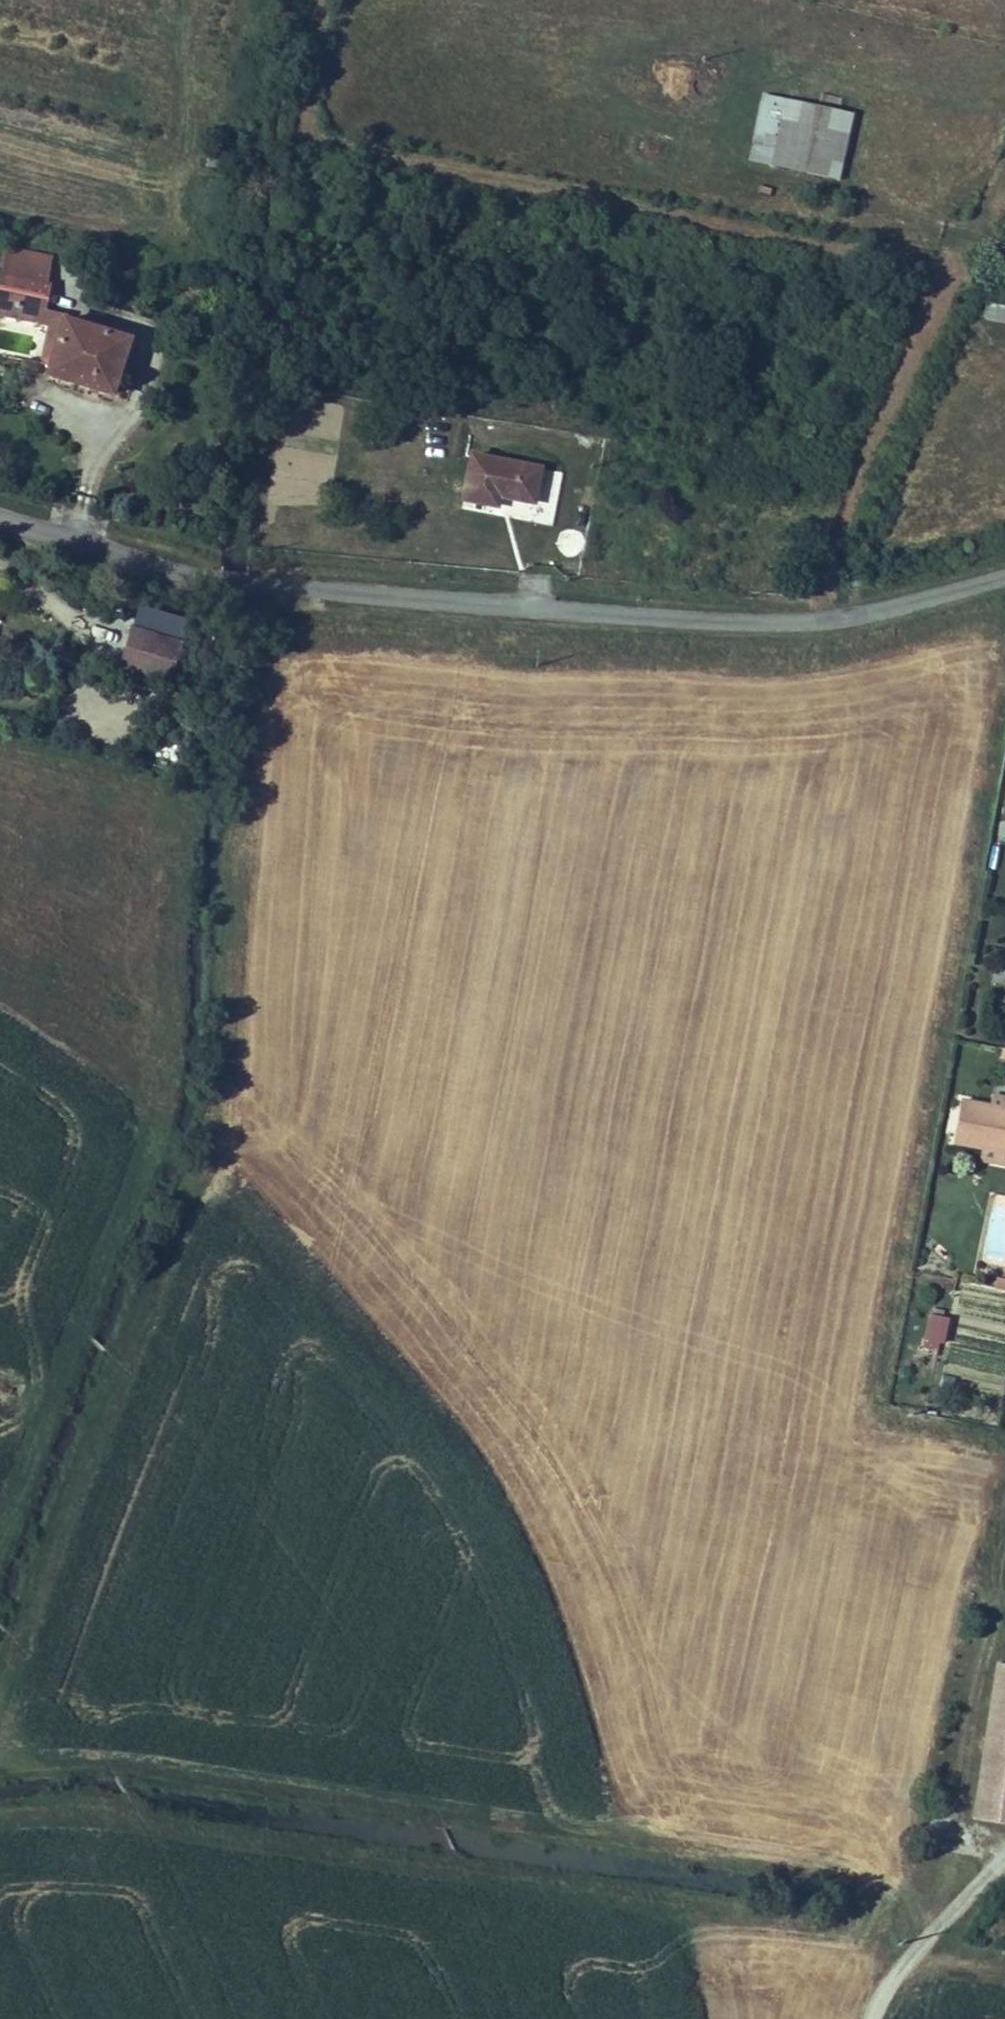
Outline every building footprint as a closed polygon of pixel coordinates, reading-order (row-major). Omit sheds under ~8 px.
[(853,114),(764,95),(750,160),(838,180),(853,114)] [(17,306),(24,270),(0,266),(0,303),(17,306)] [(1004,323),(1004,304),(985,300),(981,318),(1004,323)] [(46,314),(30,365),(93,385),(109,334),(46,314)] [(434,441),(425,489),(460,493),(462,483),(496,488),(501,452),(434,441)] [(859,576),(850,576),(850,585),(859,584),(859,576)] [(105,604),(100,621),(151,635),(155,619),(105,604)] [(151,635),(100,621),(94,643),(145,657),(151,635)] [(1001,965),(997,982),(1004,984),(1004,966),(1001,965)] [(1002,1101),(1000,1112),(962,1105),(954,1147),(982,1153),(980,1165),(1004,1170),(1004,1102),(1002,1101)] [(991,1288),(1004,1292),(1004,1278),(995,1275),(991,1288)] [(947,1324),(927,1319),(921,1346),(940,1351),(947,1324)] [(976,1818),(1004,1823),(1004,1664),(1001,1663),(976,1818)]
